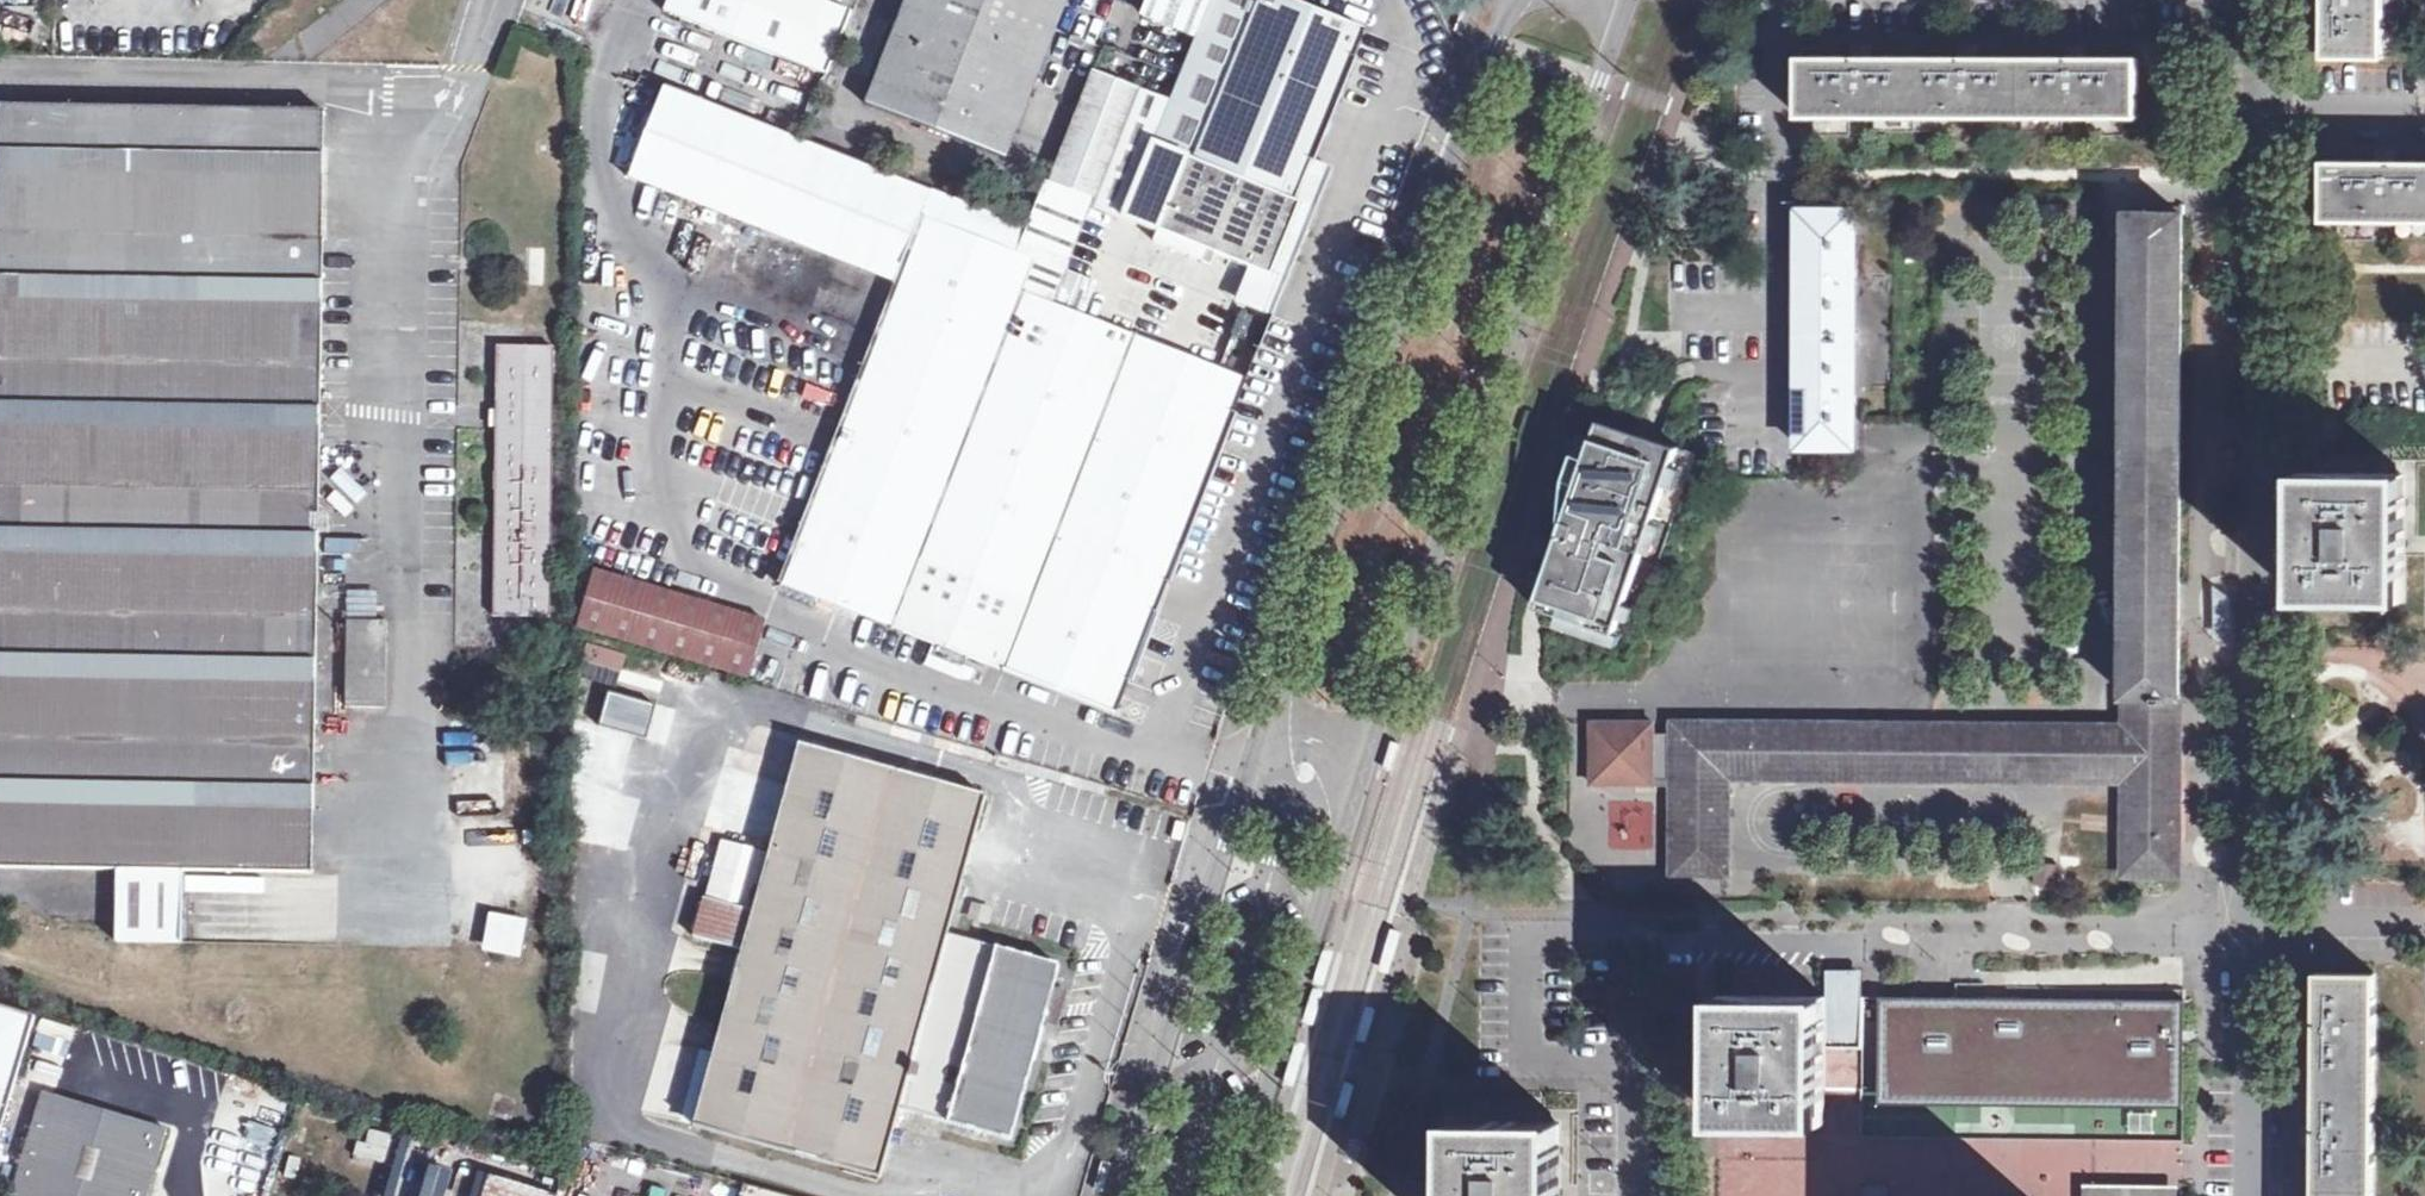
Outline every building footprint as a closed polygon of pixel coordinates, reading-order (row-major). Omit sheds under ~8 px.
[(667,10),(829,74),(853,13),(824,1),(825,0),(671,0),(667,10)] [(867,101),(1006,155),(1067,0),(907,0),(867,101)] [(1199,34),(1173,100),(1096,69),(1052,180),(1051,179),(1035,220),(1059,230),(1060,228),(1075,190),(1128,211),(1126,214),(1124,213),(1110,247),(1147,263),(1156,238),(1214,262),(1217,253),(1273,275),(1302,202),(1298,200),(1368,29),(1297,0),(1149,0),(1144,12),(1199,34)] [(2313,11),(2325,10),(2325,55),(2381,55),(2382,0),(2313,0),(2313,11)] [(2067,47),(2067,58),(1978,57),(1979,46),(1961,47),(1961,58),(1871,58),(1872,46),(1853,46),(1853,57),(1799,59),(1798,114),(2137,115),(2139,58),(2086,58),(2085,46),(2067,47)] [(924,216),(935,187),(671,85),(634,177),(899,278),(924,216)] [(117,939),(182,941),(184,869),(314,872),(318,608),(324,189),(326,111),(2,105),(0,200),(0,866),(118,868),(117,939)] [(2395,162),(2397,151),(2378,151),(2378,162),(2325,161),(2324,217),(2424,218),(2424,162),(2395,162)] [(1075,190),(1060,228),(1077,235),(1110,247),(1124,213),(1126,214),(1128,211),(1075,190)] [(1855,447),(1856,211),(1801,211),(1800,446),(1855,447)] [(2126,698),(2180,699),(2182,215),(2130,214),(2126,698)] [(1248,378),(1052,302),(1023,291),(1034,259),(1017,252),(924,217),(782,583),(1117,712),(1248,378)] [(1028,224),(1017,252),(1034,259),(1023,291),(1052,302),(1077,235),(1060,228),(1059,230),(1035,220),(1030,218),(1028,224)] [(1156,238),(1147,263),(1205,284),(1214,262),(1156,238)] [(545,247),(531,247),(530,284),(544,284),(545,247)] [(1243,311),(1234,332),(1257,341),(1266,320),(1243,311)] [(499,346),(498,616),(552,616),(554,347),(499,346)] [(1680,446),(1601,419),(1538,606),(1616,634),(1680,446)] [(2403,597),(2405,473),(2301,472),(2300,597),(2403,597)] [(596,570),(579,626),(750,678),(767,621),(596,570)] [(348,593),(348,614),(374,614),(374,593),(348,593)] [(348,620),(348,704),(387,705),(388,621),(348,620)] [(610,691),(601,724),(648,737),(657,704),(610,691)] [(2180,699),(2126,698),(2126,726),(1674,723),(1674,727),(1654,727),(1654,722),(1593,723),(1593,784),(1653,784),(1653,779),(1673,779),(1672,874),(1727,875),(1728,777),(2125,781),(2125,875),(2179,876),(2180,699)] [(601,771),(622,777),(632,738),(611,733),(601,771)] [(1011,1138),(1059,964),(948,934),(987,795),(801,743),(695,1125),(880,1176),(900,1106),(1011,1138)] [(1402,748),(1394,745),(1385,771),(1393,774),(1402,748)] [(711,822),(764,838),(780,784),(726,768),(711,822)] [(1610,801),(1610,850),(1653,849),(1652,801),(1610,801)] [(485,914),(480,954),(521,959),(526,919),(485,914)] [(1388,966),(1397,938),(1388,936),(1380,964),(1388,966)] [(1323,986),(1331,957),(1323,955),(1315,983),(1323,986)] [(1826,968),(1825,994),(1862,994),(1862,968),(1826,968)] [(2307,1037),(2318,1037),(2317,1125),(2306,1123),(2306,1143),(2317,1142),(2317,1195),(2373,1195),(2375,972),(2318,972),(2317,1018),(2307,1016),(2307,1037)] [(1718,1119),(1823,1120),(1823,1087),(2186,1091),(2188,1000),(1862,994),(1825,994),(1720,992),(1718,1119)] [(1306,1030),(1315,996),(1311,995),(1301,1029),(1306,1030)] [(1320,997),(1315,996),(1306,1030),(1310,1032),(1320,997)] [(37,1017),(0,1006),(0,1140),(37,1017)] [(1356,1043),(1359,1043),(1367,1017),(1370,1018),(1371,1013),(1367,1011),(1356,1043)] [(1367,1017),(1359,1043),(1365,1045),(1375,1014),(1371,1013),(1370,1018),(1367,1017)] [(1294,1081),(1303,1053),(1294,1050),(1286,1079),(1294,1081)] [(1343,1118),(1352,1090),(1344,1087),(1335,1115),(1343,1118)] [(168,1129),(45,1092),(13,1195),(147,1195),(168,1129)] [(1560,1119),(1457,1118),(1456,1195),(1560,1195),(1560,1119)] [(387,1167),(395,1138),(363,1129),(355,1158),(387,1167)] [(1097,1166),(1089,1193),(1098,1195),(1105,1169),(1097,1166)] [(558,1195),(491,1174),(485,1195),(557,1195),(558,1195)] [(744,1183),(741,1195),(791,1195),(744,1183)]
